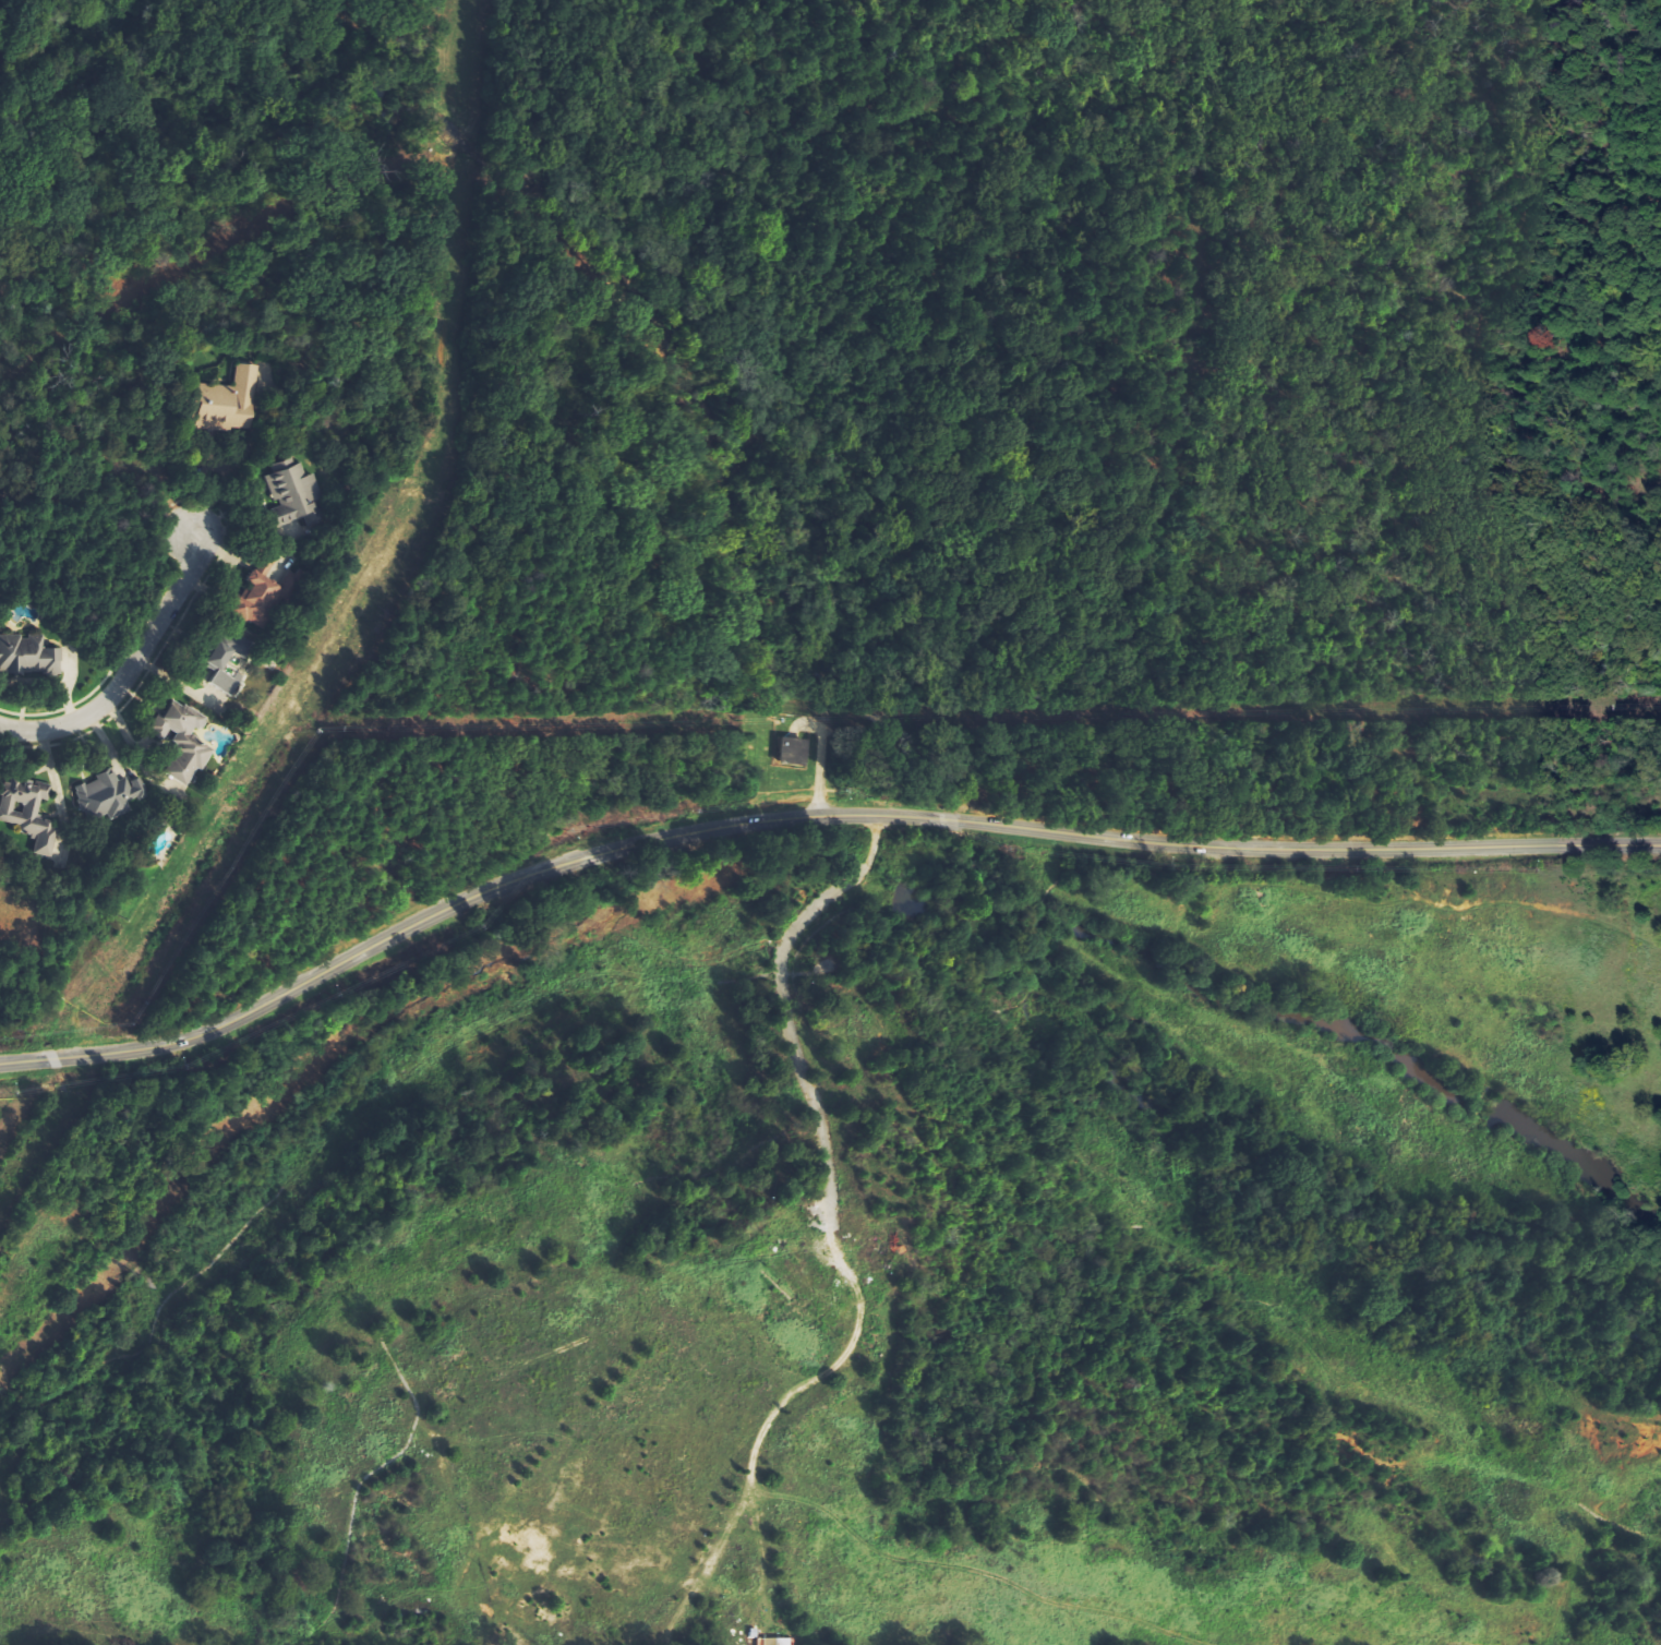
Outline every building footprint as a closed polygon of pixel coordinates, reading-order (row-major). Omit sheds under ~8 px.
[(259,366),(238,364),(235,388),(197,384),(194,417),(199,418),(198,430),(235,433),(235,428),(254,430),(259,366)] [(265,476),(275,505),(271,506),(278,527),(311,516),(307,504),(324,498),(316,474),(306,477),(302,464),(265,476)] [(244,601),(232,600),(231,623),(275,625),(277,588),(270,588),(270,573),(246,572),(244,601)] [(43,649),(44,631),(29,630),(29,635),(0,634),(0,673),(60,675),(61,650),(43,649)] [(216,672),(209,684),(232,697),(245,676),(227,665),(235,652),(220,642),(205,666),(216,672)] [(213,750),(209,749),(194,736),(207,720),(198,713),(195,712),(192,710),(179,705),(173,700),(169,710),(164,717),(157,714),(152,730),(162,739),(166,740),(169,732),(177,735),(172,748),(180,755),(166,772),(166,773),(178,783),(187,786),(192,780),(196,771),(204,774),(213,750)] [(806,768),(811,742),(784,737),(780,763),(806,768)] [(75,786),(80,819),(124,812),(123,803),(147,799),(144,779),(128,781),(128,779),(117,780),(115,771),(96,774),(97,783),(75,786)] [(38,835),(32,854),(50,859),(59,825),(37,819),(43,800),(48,801),(51,789),(7,777),(0,805),(0,825),(38,835)]
